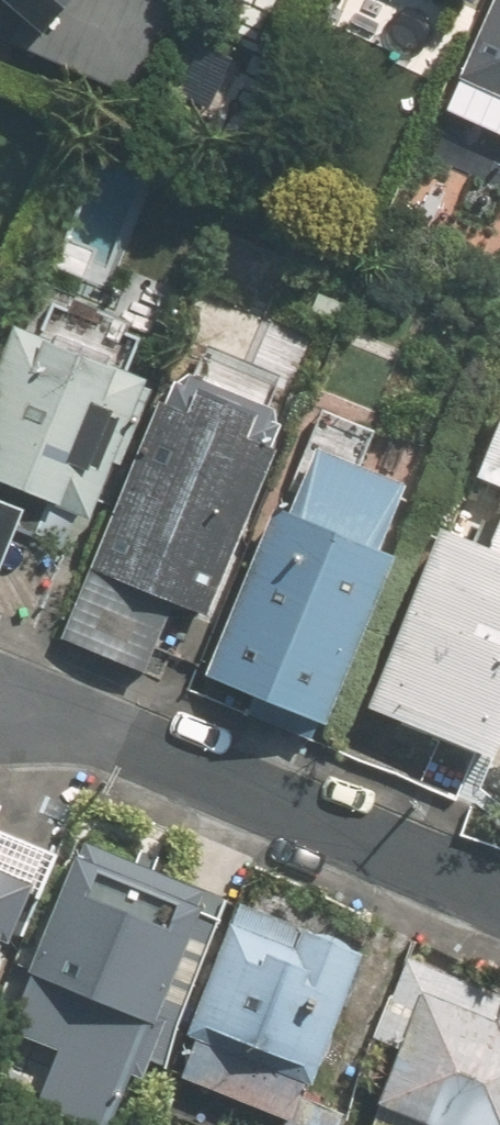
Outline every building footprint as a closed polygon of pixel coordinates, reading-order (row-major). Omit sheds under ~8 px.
[(40,46),(38,50),(124,88),(162,1),(160,0),(0,0),(0,16),(40,46)] [(461,78),(499,93),(499,0),(494,0),(461,78)] [(19,522),(39,530),(52,495),(99,513),(156,373),(20,318),(0,368),(0,570),(19,522)] [(288,404),(188,363),(174,398),(167,394),(69,633),(147,665),(177,592),(210,606),(279,440),(274,438),(288,404)] [(470,470),(499,482),(499,396),(470,470)] [(384,543),(411,478),(319,441),(293,504),(282,500),(211,668),(253,687),(247,705),(314,732),(321,714),(329,717),(398,548),(384,543)] [(365,697),(495,751),(499,739),(499,504),(487,537),(440,516),(365,697)] [(6,933),(18,938),(53,854),(0,831),(0,948),(6,933)] [(167,1066),(226,922),(213,917),(221,896),(91,843),(42,966),(28,961),(3,1020),(59,1042),(66,1025),(167,1066)] [(242,900),(192,1027),(199,1029),(183,1069),(282,1108),(276,1124),(336,1124),(344,1106),(313,1094),(370,949),(242,900)] [(424,1124),(499,1124),(499,997),(413,961),(381,1040),(401,1047),(380,1099),(396,1104),(427,1118),(424,1124)]
